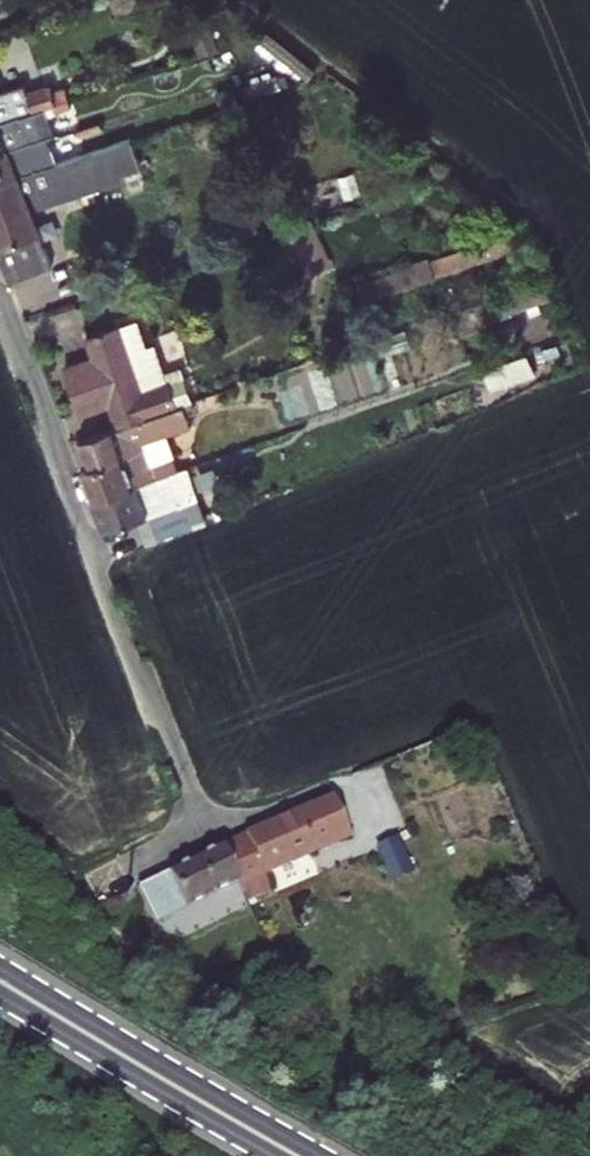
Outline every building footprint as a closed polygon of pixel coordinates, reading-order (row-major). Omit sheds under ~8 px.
[(0,92),(0,124),(55,106),(44,78),(6,90),(0,92)] [(55,106),(0,124),(0,153),(65,132),(55,106)] [(65,132),(0,153),(0,183),(135,137),(65,132)] [(135,137),(0,183),(0,204),(4,214),(142,166),(135,137)] [(15,241),(27,275),(56,265),(46,239),(145,204),(142,197),(162,189),(152,161),(142,166),(4,214),(14,241),(15,241)] [(311,221),(278,231),(291,260),(325,255),(311,221)] [(550,235),(546,222),(460,251),(465,264),(550,235)] [(491,315),(539,300),(534,282),(485,296),(491,315)] [(82,361),(86,373),(143,354),(138,338),(186,322),(180,304),(104,329),(111,351),(82,361)] [(154,386),(143,354),(86,373),(98,407),(127,397),(135,419),(163,409),(201,397),(193,373),(154,386)] [(526,357),(482,369),(491,392),(538,377),(526,357)] [(98,463),(110,493),(183,467),(163,409),(135,419),(96,432),(106,460),(98,463)] [(183,467),(110,493),(122,524),(216,492),(204,460),(183,467)] [(348,842),(326,801),(220,843),(247,906),(274,895),(266,875),(348,842)] [(409,870),(395,839),(378,851),(382,861),(389,879),(409,870)] [(236,879),(220,843),(164,869),(184,915),(239,888),(236,879)]
